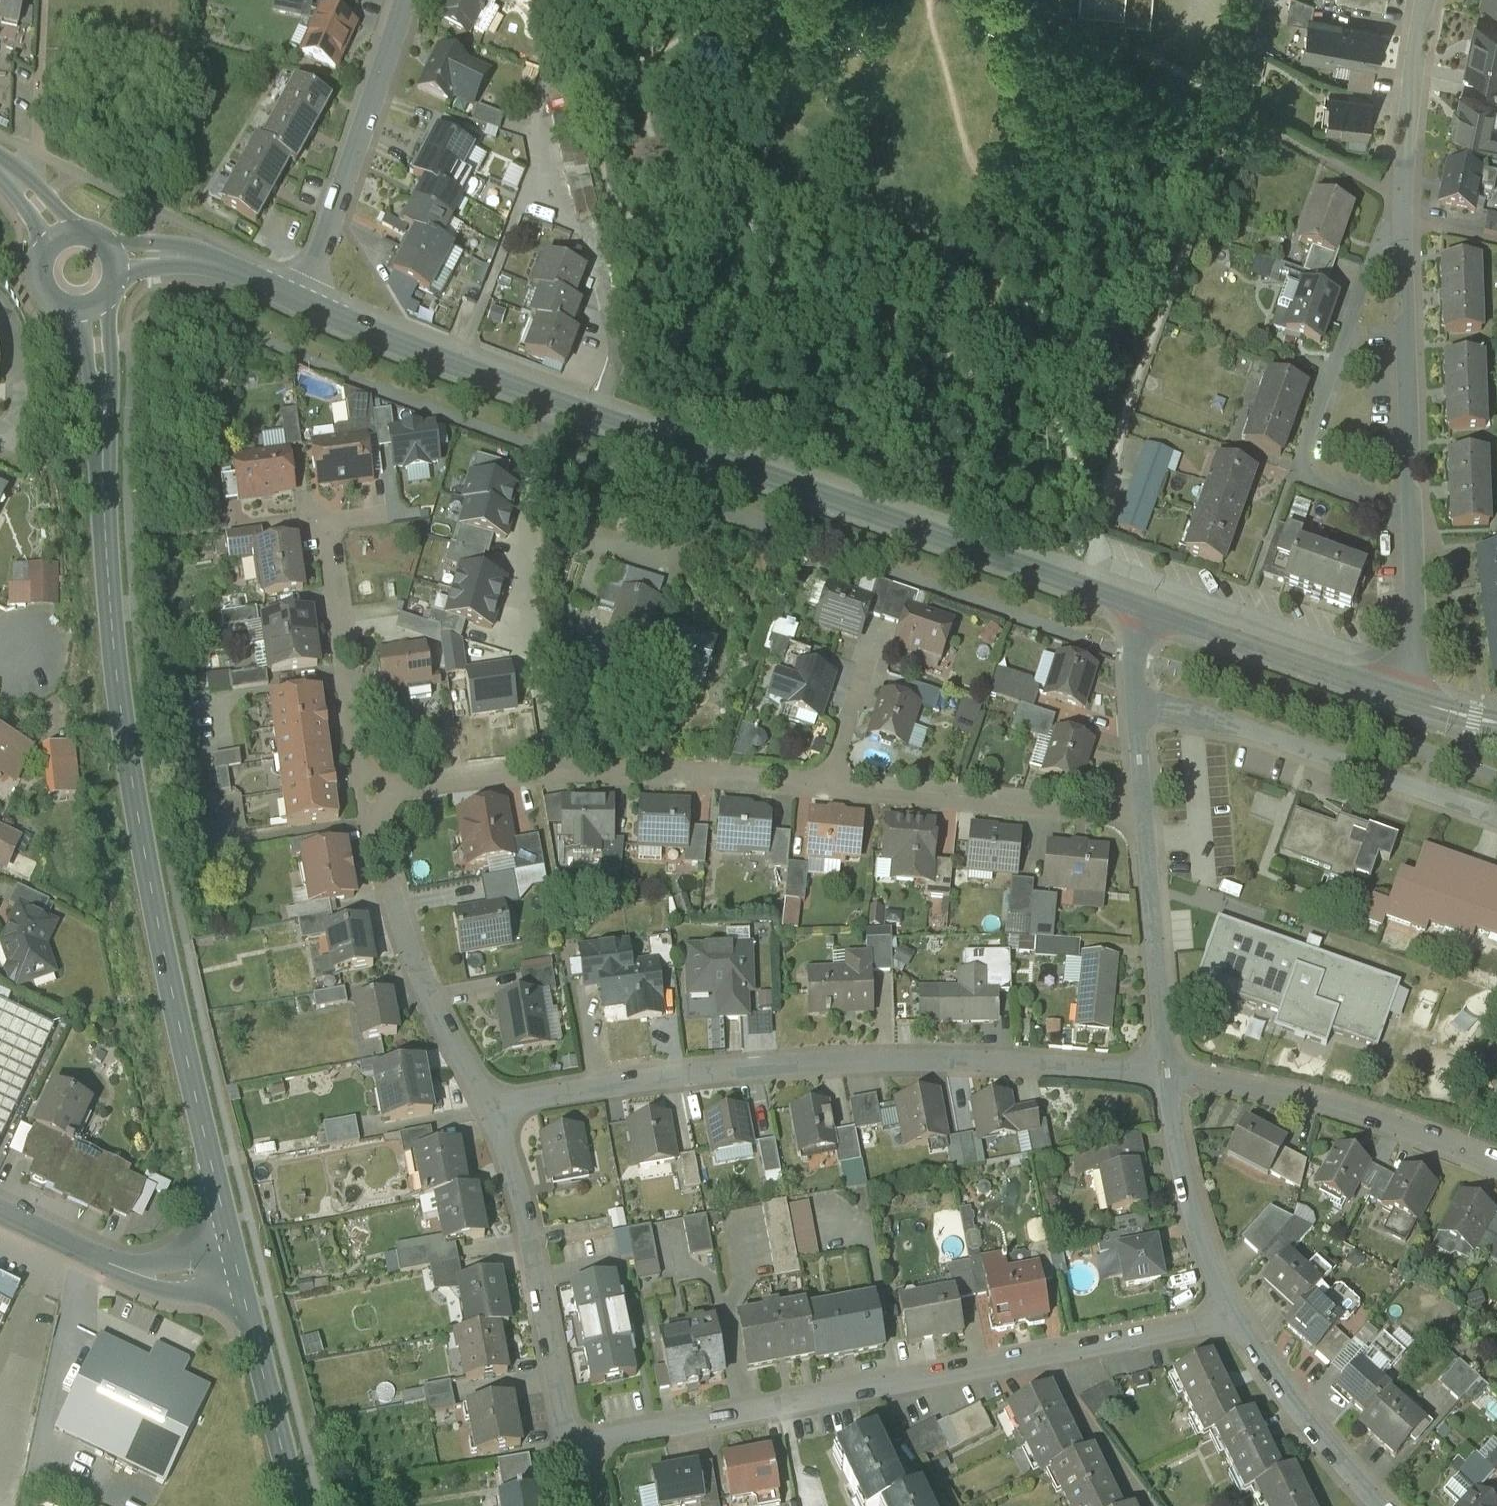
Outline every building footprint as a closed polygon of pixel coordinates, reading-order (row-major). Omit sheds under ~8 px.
[(2,25),(3,23),(18,27),(24,0),(0,0),(0,24),(2,25)] [(274,11),(303,17),(309,18),(311,8),(313,0),(276,0),(274,11)] [(442,13),(448,16),(444,22),(465,33),(469,27),(473,29),(473,28),(485,7),(489,0),(449,0),(442,13)] [(1078,5),(1107,7),(1106,19),(1150,24),(1152,0),(1078,0),(1078,5)] [(1273,12),(1287,15),(1290,0),(1275,0),(1273,12)] [(1308,0),(1290,0),(1287,15),(1286,20),(1309,24),(1310,19),(1311,19),(1314,3),(1308,0)] [(1385,9),(1385,7),(1384,7),(1385,0),(1342,0),(1385,9)] [(496,12),(485,7),(473,28),(484,34),(496,12)] [(289,47),(302,53),(320,12),(311,8),(309,18),(303,17),(289,47)] [(354,25),(321,10),(320,12),(302,53),(335,68),(354,25)] [(1381,33),(1339,26),(1339,24),(1311,19),(1310,19),(1309,24),(1303,58),(1332,63),(1333,59),(1352,62),(1364,64),(1375,66),(1381,33)] [(1477,26),(1467,72),(1496,78),(1496,30),(1477,26)] [(488,74),(437,49),(436,50),(438,51),(429,69),(427,68),(418,87),(450,102),(454,96),(472,105),(488,74)] [(1364,64),(1352,62),(1350,73),(1362,75),(1364,64)] [(1362,75),(1350,73),(1348,86),(1371,89),(1375,66),(1364,64),(1362,75)] [(278,113),(313,132),(330,100),(296,81),(278,113)] [(1371,102),(1330,97),(1326,129),(1350,132),(1348,144),(1365,147),(1366,135),(1367,135),(1371,102)] [(1462,98),(1454,145),(1496,152),(1496,133),(1489,132),(1494,103),(1462,98)] [(504,116),(478,106),(472,122),(499,131),(504,116)] [(571,110),(551,115),(554,127),(576,122),(573,110),(571,110)] [(313,132),(278,113),(262,143),(290,161),(295,164),(313,132)] [(576,122),(554,127),(557,139),(579,134),(576,122)] [(473,149),(436,130),(436,131),(437,132),(431,143),(426,141),(421,151),(461,172),(473,149)] [(579,134),(557,139),(560,150),(582,145),(579,134)] [(238,175),(273,192),(290,161),(262,143),(257,140),(238,175)] [(582,145),(560,150),(563,161),(584,156),(582,145)] [(461,172),(421,151),(425,154),(420,164),(415,162),(410,172),(462,199),(463,198),(450,192),(461,172)] [(584,156),(563,161),(565,172),(587,167),(584,156)] [(1448,163),(1439,204),(1487,214),(1488,213),(1473,211),(1478,187),(1494,191),(1496,174),(1448,163)] [(587,167),(565,172),(568,184),(590,178),(587,167)] [(462,199),(410,172),(409,173),(426,181),(421,192),(416,190),(411,200),(451,221),(462,199)] [(273,192),(238,175),(221,204),(255,223),(273,192)] [(590,178),(568,184),(571,195),(592,189),(590,178)] [(592,189),(571,195),(573,206),(595,201),(592,189)] [(1351,208),(1317,196),(1307,223),(1341,235),(1351,208)] [(451,221),(411,200),(415,203),(409,213),(405,211),(400,221),(452,248),(453,247),(440,241),(451,221)] [(595,201),(573,206),(576,218),(596,213),(598,213),(595,201)] [(1488,213),(1487,214),(1484,232),(1496,235),(1496,215),(1488,213)] [(452,248),(400,221),(399,222),(416,231),(410,241),(406,239),(401,249),(441,270),(452,248)] [(1341,235),(1307,223),(1299,244),(1312,249),(1333,256),(1333,257),(1341,235)] [(441,270),(401,249),(400,250),(405,252),(399,262),(395,260),(389,271),(429,292),(441,270)] [(1333,256),(1312,249),(1303,273),(1307,274),(1324,280),(1333,256)] [(585,270),(551,257),(545,272),(539,289),(580,305),(580,304),(572,301),(585,270)] [(1478,260),(1442,261),(1443,299),(1479,298),(1478,260)] [(1303,273),(1273,262),(1266,282),(1285,288),(1286,287),(1299,292),(1302,285),(1303,285),(1307,274),(1303,273)] [(545,272),(535,268),(529,283),(529,284),(528,285),(534,287),(533,288),(538,290),(539,289),(545,272)] [(1303,285),(1302,285),(1299,292),(1286,287),(1285,288),(1278,309),(1292,313),(1285,333),(1319,345),(1320,344),(1319,344),(1326,323),(1327,324),(1327,322),(1335,298),(1336,299),(1336,297),(1303,285)] [(580,305),(539,289),(538,290),(546,293),(536,318),(543,321),(570,331),(580,305)] [(1479,298),(1443,299),(1445,334),(1481,333),(1479,298)] [(570,331),(543,321),(531,354),(564,367),(577,334),(570,331)] [(1481,356),(1445,358),(1447,395),(1483,394),(1481,356)] [(1305,386),(1269,374),(1257,409),(1293,422),(1294,417),(1305,386)] [(337,402),(343,386),(311,376),(306,392),(337,402)] [(371,399),(343,389),(345,406),(356,411),(358,425),(363,428),(364,438),(376,437),(373,414),(371,399)] [(1483,394),(1447,395),(1448,431),(1484,429),(1483,394)] [(1293,422),(1257,409),(1244,444),(1280,456),(1290,426),(1291,427),(1293,422)] [(296,410),(281,412),(285,448),(301,446),(296,410)] [(392,448),(390,433),(394,432),(391,411),(373,414),(376,437),(377,437),(379,450),(392,448)] [(358,425),(336,428),(333,432),(334,442),(313,445),(318,482),(322,485),(338,483),(343,486),(370,483),(369,475),(364,438),(363,428),(358,425)] [(394,432),(390,433),(392,448),(395,468),(405,467),(406,471),(428,468),(428,464),(439,462),(434,427),(394,432)] [(376,437),(364,438),(369,475),(382,474),(379,450),(377,437),(376,437)] [(1148,444),(1136,478),(1159,486),(1171,452),(1148,444)] [(287,453),(234,460),(237,477),(240,501),(272,496),(272,494),(292,491),(287,453)] [(1485,453),(1449,455),(1451,491),(1487,489),(1485,453)] [(477,456),(472,474),(505,484),(510,466),(477,456)] [(1254,472),(1220,460),(1212,484),(1210,483),(1203,502),(1204,503),(1239,515),(1245,498),(1247,498),(1250,487),(1249,487),(1254,472)] [(505,484),(472,474),(464,501),(468,502),(468,501),(509,513),(509,512),(516,487),(505,484)] [(237,477),(221,479),(224,503),(240,501),(237,477)] [(1159,486),(1136,478),(1127,503),(1150,511),(1159,486)] [(1487,489),(1451,491),(1452,528),(1488,526),(1487,489)] [(509,513),(468,501),(468,502),(461,527),(494,537),(505,540),(513,513),(509,512),(509,513)] [(1239,515),(1204,503),(1193,533),(1192,533),(1185,552),(1221,565),(1232,536),(1233,536),(1237,525),(1236,524),(1239,515)] [(1301,534),(1278,526),(1268,554),(1290,562),(1296,545),(1298,545),(1301,534)] [(494,537),(461,527),(456,545),(486,554),(489,555),(494,537)] [(261,531),(225,536),(228,559),(258,555),(257,547),(263,546),(261,531)] [(263,546),(257,547),(258,555),(259,561),(261,578),(257,584),(258,592),(264,596),(302,591),(299,571),(302,570),(300,556),(297,557),(295,541),(263,546)] [(461,568),(461,567),(480,573),(486,554),(456,545),(451,544),(445,564),(461,568)] [(1298,545),(1296,545),(1290,562),(1283,583),(1312,594),(1311,597),(1320,600),(1321,597),(1352,608),(1365,569),(1298,545)] [(1477,553),(1486,621),(1496,620),(1496,551),(1477,553)] [(1290,562),(1268,554),(1260,575),(1283,583),(1290,562)] [(259,561),(243,563),(246,586),(257,584),(261,578),(259,561)] [(663,582),(610,566),(611,565),(610,565),(603,586),(620,592),(657,603),(663,582)] [(16,586),(16,605),(29,605),(55,604),(52,567),(27,568),(27,586),(16,586)] [(480,573),(461,567),(461,568),(454,592),(496,604),(498,605),(506,580),(480,573)] [(893,586),(876,581),(869,601),(870,602),(866,614),(881,620),(893,586)] [(918,595),(893,586),(881,620),(902,627),(908,608),(913,610),(918,595)] [(869,601),(829,588),(822,608),(818,610),(815,617),(818,621),(817,624),(858,638),(866,614),(870,602),(869,601)] [(496,604),(454,592),(447,616),(447,617),(466,623),(491,630),(497,611),(496,611),(496,604)] [(715,646),(670,632),(667,641),(647,635),(657,603),(620,592),(615,609),(619,610),(603,661),(634,670),(633,677),(657,684),(662,669),(687,676),(686,677),(704,683),(715,646)] [(913,610),(908,608),(902,627),(895,646),(939,661),(952,623),(913,610)] [(256,609),(221,614),(223,629),(258,624),(256,609)] [(466,623),(447,617),(447,616),(432,612),(428,624),(440,627),(441,636),(442,636),(460,641),(466,623)] [(264,620),(267,647),(313,641),(309,614),(264,620)] [(776,620),(771,635),(792,641),(796,627),(776,620)] [(1486,621),(1493,681),(1496,680),(1496,620),(1486,621)] [(442,636),(447,677),(464,674),(460,641),(442,636)] [(267,647),(254,649),(257,672),(266,671),(270,670),(271,673),(316,667),(313,641),(267,647)] [(823,653),(788,641),(781,661),(783,662),(797,667),(797,666),(816,672),(823,653)] [(424,647),(379,654),(384,692),(408,688),(412,688),(411,682),(428,679),(429,679),(424,647)] [(1095,669),(1058,657),(1046,697),(1082,709),(1095,669)] [(816,672),(797,666),(797,667),(783,662),(770,701),(784,706),(783,707),(819,720),(825,703),(826,704),(831,690),(829,689),(833,678),(816,672)] [(509,668),(468,674),(473,715),(515,709),(509,668)] [(257,672),(230,676),(232,691),(268,686),(266,671),(257,672)] [(1028,684),(1004,677),(997,698),(1019,705),(1033,709),(1038,693),(1031,690),(1028,684)] [(428,679),(411,682),(412,688),(408,688),(408,691),(409,697),(410,700),(431,697),(428,679)] [(321,692),(269,699),(278,763),(329,756),(326,731),(327,730),(326,718),(324,718),(321,692)] [(917,706),(883,695),(870,735),(879,738),(881,744),(890,747),(894,743),(904,746),(917,706)] [(970,735),(981,705),(963,698),(951,728),(970,735)] [(1033,709),(1019,705),(1011,729),(1047,741),(1055,717),(1033,709)] [(758,730),(743,725),(731,758),(744,762),(747,753),(750,754),(752,748),(754,749),(757,750),(759,750),(761,750),(762,749),(763,748),(764,747),(766,746),(766,745),(767,743),(767,742),(767,739),(767,737),(765,735),(757,731),(758,730)] [(1091,743),(1057,732),(1044,772),(1078,783),(1091,743)] [(0,736),(0,769),(2,764),(18,772),(16,777),(18,778),(22,771),(20,770),(30,750),(0,736)] [(75,744),(42,748),(48,800),(81,797),(75,744)] [(213,756),(215,772),(227,770),(240,768),(238,753),(213,756)] [(329,756),(278,763),(286,826),(338,819),(334,793),(336,793),(334,781),(333,781),(329,756)] [(227,770),(215,772),(218,795),(230,793),(227,770)] [(595,802),(564,802),(564,840),(573,840),(573,853),(593,853),(593,840),(607,840),(612,840),(612,802),(604,802),(604,803),(595,804),(595,802)] [(687,805),(641,802),(640,825),(635,828),(635,837),(639,841),(639,846),(640,846),(640,842),(657,843),(661,847),(684,849),(685,848),(686,827),(687,805)] [(504,804),(461,811),(464,831),(461,835),(463,845),(467,847),(470,865),(512,857),(516,856),(513,841),(511,825),(507,822),(504,804)] [(750,808),(721,806),(718,850),(765,853),(766,853),(768,831),(769,819),(764,814),(750,813),(750,808)] [(1397,839),(1337,817),(1334,827),(1294,812),(1279,854),(1330,872),(1328,878),(1349,886),(1353,874),(1369,880),(1377,857),(1389,861),(1397,839)] [(862,818),(810,813),(806,859),(841,862),(841,856),(858,858),(862,818)] [(927,824),(890,821),(885,825),(884,839),(882,840),(882,847),(882,848),(883,848),(884,849),(883,854),(887,858),(896,859),(894,880),(924,883),(927,860),(932,860),(934,848),(930,843),(931,828),(927,824)] [(707,828),(686,827),(685,848),(684,849),(683,863),(704,864),(707,828)] [(1019,834),(987,831),(987,830),(972,828),(970,845),(966,849),(965,858),(969,862),(968,870),(1015,874),(1019,834)] [(790,833),(768,831),(766,853),(765,853),(764,863),(768,867),(787,869),(787,863),(790,833)] [(0,835),(0,865),(5,868),(17,843),(0,835)] [(538,836),(513,841),(516,856),(512,857),(514,873),(544,868),(538,836)] [(320,837),(289,843),(291,857),(302,855),(302,854),(322,850),(320,837)] [(612,840),(607,840),(607,876),(620,875),(624,840),(612,840)] [(1106,851),(1048,845),(1045,886),(1074,889),(1074,892),(1102,894),(1103,879),(1108,876),(1108,869),(1105,864),(1106,851)] [(322,850),(302,854),(302,855),(305,870),(300,871),(303,891),(309,890),(312,906),(353,898),(349,876),(351,876),(348,862),(347,863),(344,846),(322,850)] [(1423,848),(1413,877),(1441,887),(1427,925),(1428,926),(1471,941),(1475,932),(1496,940),(1496,874),(1423,848)] [(932,860),(927,860),(924,883),(923,895),(949,898),(952,862),(932,860)] [(807,865),(787,863),(787,869),(784,899),(804,901),(807,865)] [(514,873),(513,873),(517,892),(519,905),(532,887),(547,885),(545,873),(544,868),(514,873)] [(1413,877),(1399,872),(1388,905),(1372,899),(1364,923),(1381,929),(1385,920),(1425,934),(1428,926),(1427,925),(1441,887),(1413,877)] [(513,873),(480,879),(484,898),(517,892),(513,873)] [(1033,881),(1010,879),(1007,915),(1030,917),(1032,895),(1033,881)] [(50,903),(17,887),(8,905),(19,911),(20,909),(41,920),(50,903)] [(517,892),(484,898),(486,909),(504,906),(504,908),(519,905),(517,892)] [(1052,897),(1032,895),(1030,917),(1028,938),(1035,939),(1048,940),(1052,897)] [(486,909),(454,915),(461,955),(511,945),(504,908),(504,906),(486,909)] [(41,920),(20,909),(19,911),(17,912),(12,924),(12,926),(3,946),(10,967),(7,973),(11,982),(17,986),(18,988),(54,975),(44,948),(54,926),(41,920)] [(330,914),(297,921),(301,942),(328,937),(326,929),(333,928),(330,914)] [(1304,949),(1218,918),(1195,984),(1278,1014),(1273,1028),(1326,1046),(1331,1032),(1377,1049),(1386,1023),(1379,1021),(1394,981),(1318,954),(1317,953),(1316,957),(1303,953),(1304,949)] [(333,928),(326,929),(328,937),(335,975),(372,968),(372,966),(371,967),(368,950),(369,950),(364,922),(333,928)] [(1304,949),(1303,953),(1316,957),(1317,953),(1318,954),(1322,942),(1309,937),(1304,949)] [(670,938),(647,941),(650,964),(657,963),(658,973),(674,971),(670,938)] [(866,957),(848,958),(848,975),(838,975),(837,972),(806,973),(807,1014),(809,1014),(809,1012),(825,1012),(825,1016),(829,1016),(829,1009),(836,1009),(836,1011),(870,1010),(870,1012),(872,1012),(871,973),(892,972),(891,939),(866,940),(866,957)] [(1048,940),(1035,939),(1034,953),(1077,956),(1078,942),(1048,940)] [(626,944),(580,950),(584,981),(591,980),(594,976),(599,975),(598,971),(629,967),(626,944)] [(749,948),(687,950),(689,995),(718,994),(719,1018),(747,1017),(745,993),(751,993),(749,948)] [(1116,959),(1083,955),(1076,1026),(1109,1029),(1116,959)] [(629,967),(598,971),(599,975),(603,1008),(605,1007),(605,1005),(617,1003),(618,1005),(629,1004),(630,1019),(629,1019),(630,1020),(661,1016),(659,1001),(661,1000),(658,973),(657,963),(650,964),(629,967)] [(551,967),(520,973),(524,996),(535,994),(535,995),(556,992),(551,967)] [(1010,969),(987,970),(987,989),(996,989),(996,992),(1011,992),(1010,969)] [(987,970),(962,970),(962,989),(920,990),(920,1023),(996,1022),(996,1008),(997,1008),(997,1006),(996,1006),(996,992),(996,989),(987,989),(987,970)] [(344,990),(313,995),(316,1010),(347,1004),(344,990)] [(524,996),(496,1001),(505,1052),(554,1044),(554,1042),(543,1044),(535,995),(535,994),(524,996)] [(389,995),(356,1001),(364,1041),(396,1035),(389,995)] [(54,1028),(0,1003),(0,1143),(54,1028)] [(374,1076),(374,1073),(423,1064),(421,1052),(360,1064),(362,1078),(374,1076)] [(423,1064),(374,1073),(374,1076),(378,1093),(384,1092),(390,1122),(432,1114),(423,1064)] [(89,1104),(55,1088),(36,1129),(38,1130),(70,1145),(71,1143),(89,1104)] [(937,1091),(897,1099),(898,1104),(901,1122),(906,1148),(946,1140),(945,1139),(942,1121),(941,1121),(939,1111),(940,1110),(937,1091)] [(390,1122),(384,1092),(378,1093),(383,1123),(390,1122)] [(876,1096),(849,1101),(854,1129),(855,1131),(881,1126),(878,1107),(876,1096)] [(1008,1096),(972,1103),(979,1141),(1033,1131),(1035,1130),(1034,1123),(1031,1109),(1011,1113),(1008,1096)] [(827,1103),(790,1110),(799,1155),(800,1155),(834,1149),(835,1148),(832,1133),(827,1103)] [(878,1107),(881,1126),(901,1122),(898,1104),(878,1107)] [(743,1108),(725,1112),(725,1113),(708,1117),(708,1115),(706,1116),(714,1155),(715,1155),(714,1148),(727,1146),(727,1148),(731,1147),(732,1151),(751,1148),(743,1108)] [(667,1116),(630,1123),(638,1168),(640,1168),(640,1165),(657,1162),(657,1165),(676,1162),(667,1116)] [(355,1120),(323,1126),(328,1149),(359,1143),(355,1120)] [(1045,1121),(1034,1123),(1035,1130),(1033,1131),(1036,1147),(1049,1144),(1045,1121)] [(1285,1143),(1244,1122),(1227,1154),(1228,1155),(1229,1153),(1268,1174),(1267,1175),(1268,1176),(1269,1174),(1282,1150),(1285,1143)] [(579,1128),(542,1135),(551,1182),(570,1179),(570,1178),(588,1175),(588,1173),(586,1174),(583,1155),(584,1155),(579,1128)] [(854,1129),(832,1133),(835,1148),(834,1149),(835,1154),(837,1166),(841,1165),(860,1161),(855,1131),(854,1129)] [(129,1171),(74,1146),(75,1144),(71,1143),(70,1145),(38,1130),(25,1158),(37,1164),(35,1168),(36,1168),(32,1176),(34,1181),(42,1185),(47,1184),(46,1184),(67,1194),(65,1198),(107,1218),(110,1211),(127,1219),(143,1186),(126,1178),(129,1171)] [(430,1130),(399,1136),(403,1157),(417,1154),(416,1153),(434,1149),(430,1130)] [(973,1134),(958,1137),(963,1168),(978,1165),(973,1134)] [(963,1168),(958,1137),(945,1139),(946,1140),(951,1170),(963,1168)] [(1136,1137),(1110,1142),(1112,1151),(1082,1157),(1086,1176),(1103,1173),(1110,1213),(1125,1211),(1125,1212),(1144,1208),(1136,1166),(1142,1165),(1136,1137)] [(774,1141),(758,1144),(764,1176),(780,1173),(774,1141)] [(460,1163),(457,1145),(434,1149),(416,1153),(417,1154),(425,1200),(436,1198),(465,1193),(462,1175),(460,1164),(460,1163)] [(1368,1163),(1336,1147),(1315,1187),(1347,1204),(1357,1184),(1368,1164),(1368,1163)] [(834,1149),(800,1155),(801,1161),(835,1154),(834,1149)] [(1306,1162),(1282,1150),(1269,1174),(1299,1190),(1306,1162)] [(694,1155),(681,1157),(686,1189),(700,1187),(694,1155)] [(865,1187),(860,1161),(841,1165),(845,1190),(865,1187)] [(1382,1171),(1368,1164),(1357,1184),(1371,1192),(1382,1171)] [(1435,1186),(1402,1169),(1397,1179),(1383,1206),(1397,1213),(1415,1223),(1416,1223),(1435,1186)] [(1371,1192),(1368,1198),(1383,1206),(1397,1179),(1382,1171),(1371,1192)] [(465,1193),(436,1198),(445,1245),(484,1238),(484,1237),(482,1237),(477,1211),(479,1211),(475,1191),(465,1193)] [(1492,1213),(1461,1195),(1440,1234),(1471,1251),(1473,1248),(1492,1213)] [(785,1202),(761,1206),(775,1278),(799,1274),(785,1202)] [(1292,1220),(1269,1208),(1240,1240),(1242,1242),(1259,1257),(1292,1220)] [(1415,1223),(1397,1213),(1387,1234),(1405,1244),(1415,1223)] [(1473,1248),(1487,1255),(1493,1244),(1496,1238),(1496,1216),(1492,1213),(1473,1248)] [(713,1255),(706,1217),(682,1222),(689,1259),(713,1255)] [(1292,1220),(1259,1257),(1260,1258),(1265,1252),(1279,1265),(1286,1257),(1287,1257),(1286,1258),(1287,1258),(1293,1251),(1292,1251),(1312,1230),(1292,1220)] [(610,1221),(565,1230),(567,1242),(612,1234),(610,1221)] [(651,1227),(627,1232),(632,1256),(634,1269),(658,1265),(651,1227)] [(1140,1231),(1096,1240),(1099,1255),(1114,1252),(1143,1247),(1140,1231)] [(632,1256),(627,1232),(613,1234),(618,1259),(632,1256)] [(1046,1245),(1032,1248),(1028,1254),(1029,1257),(1030,1256),(1033,1272),(1037,1271),(1040,1283),(1053,1281),(1046,1245)] [(1143,1247),(1114,1252),(1118,1273),(1123,1272),(1126,1285),(1160,1279),(1153,1245),(1143,1247)] [(430,1253),(398,1260),(397,1254),(396,1254),(400,1274),(430,1268),(434,1268),(430,1247),(429,1247),(430,1253)] [(977,1251),(967,1253),(968,1259),(978,1257),(977,1251)] [(1279,1265),(1265,1252),(1260,1258),(1274,1270),(1279,1265)] [(1010,1260),(1005,1261),(1004,1256),(1001,1257),(1001,1259),(981,1262),(987,1294),(994,1328),(995,1328),(995,1330),(998,1332),(1012,1329),(1015,1326),(1014,1324),(1025,1322),(1025,1324),(1029,1326),(1044,1324),(1046,1320),(1046,1319),(1047,1318),(1040,1283),(1037,1271),(1033,1272),(1030,1256),(1029,1257),(1026,1257),(1022,1255),(1013,1257),(1010,1260)] [(1319,1256),(1314,1260),(1331,1275),(1335,1271),(1319,1256)] [(978,1257),(968,1259),(969,1262),(975,1296),(987,1294),(981,1262),(980,1257),(978,1257)] [(1287,1258),(1286,1258),(1287,1257),(1286,1257),(1279,1265),(1274,1270),(1275,1271),(1263,1284),(1295,1313),(1295,1312),(1297,1314),(1320,1288),(1331,1275),(1314,1260),(1303,1273),(1287,1258)] [(969,1262),(947,1266),(953,1293),(954,1293),(955,1300),(975,1296),(969,1262)] [(434,1268),(430,1268),(432,1283),(461,1278),(458,1263),(434,1268)] [(658,1265),(634,1269),(637,1281),(659,1276),(658,1265)] [(499,1275),(459,1282),(469,1332),(498,1327),(508,1325),(499,1275)] [(616,1279),(615,1276),(570,1286),(574,1305),(577,1319),(577,1320),(584,1352),(587,1366),(591,1385),(636,1376),(635,1374),(632,1358),(635,1357),(622,1294),(619,1295),(615,1279),(616,1279)] [(19,1289),(0,1280),(0,1329),(19,1289)] [(1297,1314),(1285,1326),(1315,1352),(1335,1331),(1342,1323),(1346,1324),(1358,1311),(1358,1305),(1340,1289),(1335,1289),(1329,1296),(1320,1288),(1297,1314)] [(953,1293),(919,1299),(918,1291),(897,1295),(907,1345),(962,1334),(955,1300),(954,1293),(953,1293)] [(873,1305),(834,1312),(833,1307),(832,1307),(833,1313),(808,1317),(807,1312),(806,1312),(814,1356),(815,1361),(843,1356),(842,1355),(852,1353),(852,1354),(882,1348),(873,1300),(872,1300),(873,1305)] [(778,1305),(762,1307),(763,1314),(737,1319),(746,1369),(776,1363),(776,1361),(784,1359),(785,1362),(814,1356),(806,1312),(805,1307),(779,1311),(778,1305)] [(702,1320),(685,1323),(686,1328),(670,1331),(671,1338),(660,1339),(664,1358),(663,1359),(665,1369),(666,1370),(670,1388),(685,1385),(686,1389),(699,1387),(698,1382),(709,1380),(708,1376),(723,1373),(720,1355),(721,1354),(719,1343),(718,1343),(714,1325),(704,1327),(702,1320)] [(469,1332),(453,1335),(453,1337),(457,1336),(466,1382),(507,1374),(498,1327),(469,1332)] [(1389,1342),(1404,1356),(1415,1343),(1400,1330),(1389,1342)] [(1335,1331),(1315,1352),(1331,1367),(1350,1344),(1335,1331)] [(1369,1353),(1359,1364),(1380,1383),(1404,1356),(1389,1342),(1384,1337),(1369,1353)] [(149,1361),(100,1338),(55,1431),(166,1483),(210,1390),(183,1377),(189,1364),(188,1361),(158,1347),(155,1348),(149,1361)] [(1350,1344),(1331,1367),(1345,1380),(1359,1364),(1369,1353),(1354,1340),(1350,1344)] [(1187,1406),(1226,1387),(1211,1355),(1172,1375),(1187,1406)] [(1479,1380),(1459,1362),(1438,1384),(1459,1403),(1464,1397),(1479,1380)] [(1380,1383),(1359,1364),(1345,1380),(1336,1390),(1366,1417),(1388,1394),(1390,1391),(1380,1383)] [(1479,1380),(1464,1397),(1471,1403),(1474,1400),(1477,1400),(1480,1396),(1480,1393),(1486,1386),(1479,1380)] [(450,1382),(423,1387),(425,1401),(452,1396),(450,1382)] [(1110,1383),(1078,1399),(1095,1422),(1123,1408),(1110,1383)] [(1049,1387),(1007,1408),(1020,1434),(1013,1437),(1020,1451),(1027,1448),(1040,1475),(1051,1470),(1082,1455),(1049,1387)] [(1226,1387),(1187,1406),(1202,1437),(1213,1432),(1242,1418),(1226,1387)] [(1423,1426),(1388,1394),(1366,1417),(1360,1425),(1396,1457),(1423,1426)] [(452,1396),(425,1401),(428,1414),(455,1409),(452,1396)] [(511,1398),(468,1406),(477,1454),(520,1446),(511,1398)] [(937,1424),(936,1424),(947,1445),(946,1445),(949,1452),(992,1430),(979,1403),(937,1424)] [(1242,1418),(1213,1432),(1243,1493),(1254,1488),(1253,1487),(1282,1473),(1252,1413),(1242,1418)] [(937,1424),(935,1419),(924,1425),(936,1450),(946,1445),(947,1445),(936,1424),(937,1424)] [(924,1425),(901,1436),(918,1459),(936,1450),(924,1425)] [(874,1434),(835,1453),(861,1505),(887,1505),(904,1498),(874,1434)] [(1051,1470),(1057,1482),(1060,1480),(1064,1488),(1061,1490),(1069,1505),(1117,1505),(1090,1450),(1082,1455),(1051,1470)] [(723,1461),(730,1501),(732,1501),(731,1500),(754,1496),(756,1505),(773,1505),(780,1505),(770,1452),(723,1461)] [(1483,1460),(1474,1453),(1464,1464),(1485,1483),(1495,1472),(1485,1462),(1487,1461),(1485,1459),(1483,1460)] [(498,1463),(502,1488),(534,1482),(529,1456),(498,1463)] [(1485,1483),(1464,1464),(1455,1474),(1457,1476),(1475,1492),(1476,1493),(1485,1483)] [(652,1473),(658,1505),(670,1505),(679,1504),(679,1505),(682,1505),(704,1502),(697,1465),(652,1473)] [(1293,1468),(1282,1473),(1253,1487),(1254,1488),(1263,1505),(1312,1505),(1293,1468)] [(1457,1476),(1443,1491),(1459,1505),(1462,1505),(1475,1492),(1457,1476)] [(513,1490),(514,1493),(498,1496),(500,1505),(543,1505),(540,1490),(525,1492),(524,1489),(513,1490)] [(887,1505),(926,1505),(919,1491),(904,1498),(887,1505)] [(1475,1492),(1462,1505),(1491,1505),(1476,1493),(1475,1492)]
